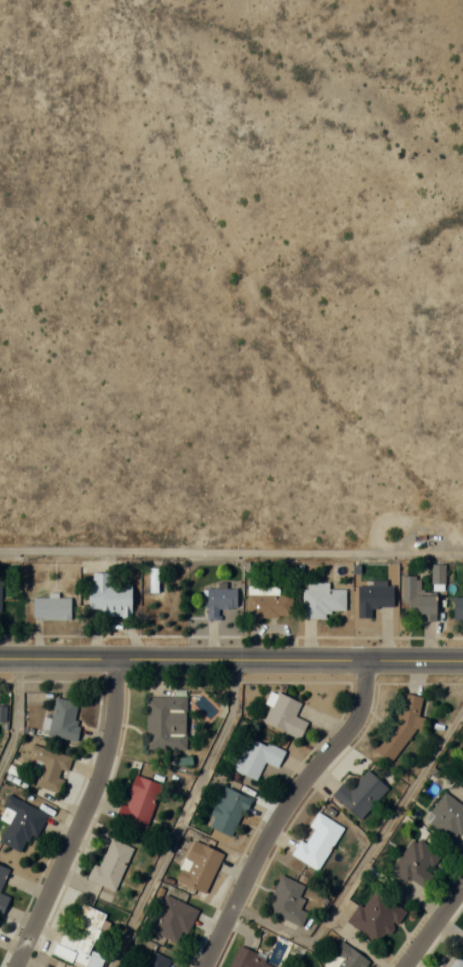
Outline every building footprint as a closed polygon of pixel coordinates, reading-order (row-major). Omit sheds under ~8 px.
[(100,616),(131,616),(131,584),(109,583),(110,573),(90,572),(89,608),(100,608),(100,616)] [(436,620),(437,596),(419,595),(420,576),(403,576),(402,604),(408,604),(408,613),(421,613),(421,620),(436,620)] [(393,582),(358,582),(358,617),(371,617),(371,606),(393,606),(393,582)] [(329,583),(302,583),(302,618),(329,618),(329,610),(345,610),(345,589),(329,589),(329,583)] [(207,619),(219,619),(219,608),(236,608),(236,587),(207,587),(207,619)] [(248,617),(292,617),(292,591),(248,591),(248,617)] [(32,619),(70,620),(70,597),(53,597),(32,596),(32,619)] [(462,620),(462,597),(453,597),(453,620),(462,620)] [(261,721),(301,738),(308,722),(294,716),(300,702),(274,691),(261,721)] [(424,701),(410,692),(373,751),(393,763),(422,718),(416,714),(424,701)] [(146,749),(186,749),(186,696),(145,697),(146,749)] [(73,740),(81,702),(55,697),(47,736),(73,740)] [(264,762),(278,767),(285,751),(247,736),(239,757),(233,755),(227,768),(256,780),(264,762)] [(71,757),(34,745),(30,759),(41,762),(34,786),(60,794),(71,757)] [(359,820),(387,787),(367,770),(350,789),(342,782),(331,795),(359,820)] [(147,831),(160,783),(133,776),(125,805),(120,803),(115,823),(147,831)] [(233,836),(249,797),(222,787),(207,826),(233,836)] [(455,842),(462,831),(462,806),(444,792),(424,819),(455,842)] [(47,813),(9,795),(0,814),(0,818),(9,822),(0,840),(0,842),(21,852),(30,834),(36,837),(47,813)] [(291,854),(318,870),(343,827),(319,813),(302,841),(300,839),(291,854)] [(433,874),(429,872),(440,853),(412,836),(391,871),(423,890),(433,874)] [(114,890),(132,848),(107,837),(89,879),(114,890)] [(205,892),(223,853),(193,840),(176,879),(205,892)] [(8,869),(0,865),(0,888),(8,869)] [(304,885),(280,875),(264,911),(310,931),(316,917),(295,907),(304,885)] [(405,909),(373,889),(362,907),(357,904),(345,922),(382,945),(405,909)] [(1,916),(9,897),(0,893),(0,915),(1,916)] [(148,930),(181,945),(197,909),(165,894),(148,930)] [(79,966),(102,966),(106,957),(91,951),(107,914),(80,902),(60,947),(74,953),(70,963),(79,966)] [(341,940),(322,966),(363,966),(368,960),(341,940)] [(279,964),(238,947),(229,966),(277,966),(279,964)] [(153,950),(141,966),(171,966),(173,964),(153,950)] [(455,956),(448,966),(462,966),(462,961),(455,956)]
